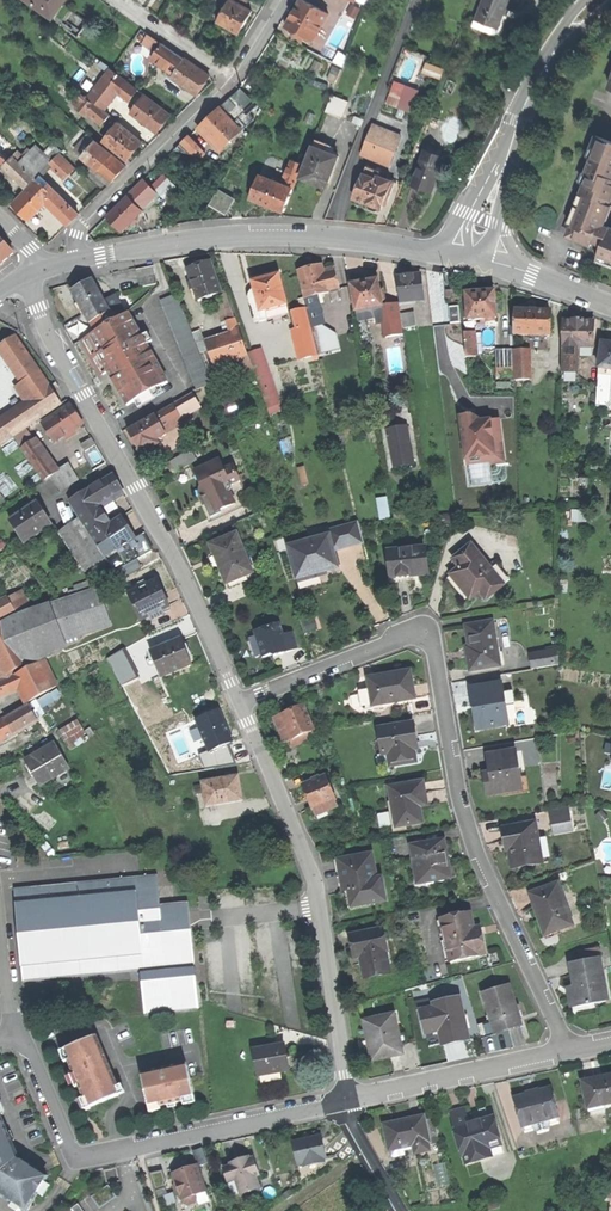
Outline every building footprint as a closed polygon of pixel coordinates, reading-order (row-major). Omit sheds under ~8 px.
[(53,15),(63,0),(24,0),(41,12),(43,8),(53,15)] [(239,33),(245,22),(251,12),(244,7),(231,0),(230,0),(226,7),(217,21),(239,33)] [(287,26),(314,41),(329,13),(304,0),(301,0),(294,13),(287,26)] [(470,19),(496,29),(507,0),(476,0),(470,19)] [(351,3),(346,14),(355,18),(360,8),(351,3)] [(88,23),(71,11),(62,22),(71,29),(69,32),(77,38),(88,23)] [(151,59),(166,69),(170,64),(160,56),(167,46),(163,43),(151,59)] [(173,59),(180,64),(184,59),(167,46),(160,56),(170,64),(173,59)] [(166,69),(173,74),(180,64),(173,59),(170,64),(166,69)] [(171,77),(195,94),(201,85),(208,76),(184,59),(180,64),(173,74),(171,77)] [(425,61),(421,73),(441,78),(444,67),(425,61)] [(88,97),(95,103),(101,95),(109,86),(118,74),(111,69),(88,97)] [(137,89),(118,74),(109,86),(128,101),(137,89)] [(410,111),(419,88),(393,79),(385,102),(410,111)] [(241,88),(233,96),(254,118),(262,110),(241,88)] [(129,112),(155,132),(162,123),(169,114),(144,94),(129,112)] [(101,95),(95,103),(103,109),(109,101),(101,95)] [(219,109),(202,125),(223,147),(254,118),(233,96),(219,109)] [(326,112),(343,119),(349,102),(332,96),(326,112)] [(87,112),(101,124),(109,114),(103,109),(95,103),(87,112)] [(55,125),(68,137),(78,125),(66,114),(55,125)] [(600,138),(610,142),(610,121),(606,120),(600,138)] [(103,141),(126,160),(134,150),(142,141),(119,122),(103,141)] [(66,139),(75,146),(81,139),(87,133),(78,125),(68,137),(66,139)] [(362,156),(390,166),(400,137),(372,127),(362,156)] [(87,133),(81,139),(92,149),(97,143),(87,133)] [(173,151),(193,155),(201,148),(190,135),(173,151)] [(597,137),(590,157),(585,171),(588,172),(580,194),(581,194),(609,204),(610,197),(610,142),(600,138),(597,137)] [(83,147),(87,151),(89,149),(97,157),(99,155),(92,149),(81,139),(75,146),(79,150),(83,147)] [(317,140),(303,178),(314,182),(327,187),(339,157),(326,152),(329,145),(317,140)] [(0,147),(0,154),(5,159),(15,149),(7,141),(0,147)] [(104,149),(97,143),(92,149),(99,155),(104,149)] [(82,157),(90,165),(97,157),(89,149),(87,151),(82,157)] [(90,165),(110,182),(118,174),(124,167),(104,149),(99,155),(97,157),(90,165)] [(20,162),(34,177),(46,165),(32,150),(23,159),(20,162)] [(5,164),(11,171),(20,162),(23,159),(17,153),(5,164)] [(420,189),(431,193),(443,159),(424,153),(412,186),(420,189)] [(49,167),(61,179),(73,167),(59,154),(51,162),(53,163),(49,167)] [(293,160),(284,185),(293,189),(303,164),(293,160)] [(26,185),(34,177),(20,162),(11,171),(26,185)] [(367,166),(364,174),(376,179),(377,176),(379,171),(367,166)] [(150,185),(163,197),(176,184),(163,171),(150,185)] [(364,174),(354,200),(362,203),(366,204),(380,209),(384,200),(391,181),(377,176),(376,179),(364,174)] [(266,205),(285,212),(293,189),(284,185),(260,176),(251,199),(266,205)] [(37,179),(29,187),(45,203),(53,195),(37,179)] [(134,190),(128,196),(135,202),(150,187),(143,180),(139,184),(141,186),(136,191),(134,190)] [(394,182),(391,181),(384,200),(387,201),(394,182)] [(20,212),(28,220),(45,203),(29,187),(12,204),(20,212)] [(56,192),(53,195),(45,203),(57,215),(68,204),(56,192)] [(602,244),(607,228),(603,226),(597,224),(600,215),(606,217),(610,204),(609,204),(581,194),(574,213),(570,225),(576,228),(573,238),(591,245),(592,240),(602,244)] [(114,224),(122,232),(143,210),(135,202),(128,196),(107,217),(114,224)] [(77,214),(68,204),(57,215),(67,225),(77,214)] [(376,213),(380,209),(366,204),(367,210),(376,213)] [(603,226),(606,217),(600,215),(597,224),(603,226)] [(566,236),(573,238),(576,228),(570,225),(566,236)] [(602,244),(597,257),(610,262),(610,229),(607,228),(602,244)] [(1,265),(14,254),(0,240),(0,266),(1,265)] [(189,270),(199,301),(204,299),(222,293),(211,262),(199,266),(189,270)] [(299,271),(306,297),(329,291),(323,270),(322,265),(309,269),(299,271)] [(333,267),(323,270),(329,291),(339,289),(333,267)] [(138,281),(155,277),(153,268),(136,272),(138,281)] [(265,279),(253,282),(256,294),(260,312),(265,311),(286,305),(279,275),(265,279)] [(408,277),(398,279),(403,307),(406,307),(405,303),(424,300),(420,275),(408,277)] [(157,285),(155,277),(138,281),(140,289),(157,285)] [(374,309),(382,307),(381,302),(379,291),(377,280),(370,282),(362,283),(360,280),(355,281),(354,285),(351,285),(356,312),(374,309)] [(81,288),(72,293),(90,325),(93,323),(110,314),(92,282),(81,288)] [(226,291),(222,293),(204,299),(205,303),(214,300),(219,313),(232,309),(226,291)] [(447,294),(448,303),(456,302),(455,293),(447,294)] [(466,295),(468,322),(487,320),(487,324),(495,323),(495,319),(497,319),(495,293),(479,294),(466,295)] [(267,320),(265,311),(260,312),(256,294),(249,296),(256,323),(267,320)] [(317,306),(306,309),(311,327),(322,325),(317,306)] [(448,309),(450,325),(460,324),(458,308),(448,309)] [(235,318),(232,309),(219,313),(222,323),(228,321),(235,318)] [(311,327),(306,309),(297,311),(302,330),(311,327)] [(375,319),(374,309),(356,312),(358,322),(367,320),(375,319)] [(114,311),(110,314),(93,323),(98,331),(119,320),(114,311)] [(414,311),(402,313),(403,327),(416,326),(414,311)] [(515,311),(514,335),(526,335),(546,335),(549,336),(549,311),(531,311),(515,311)] [(130,314),(119,320),(98,331),(83,340),(95,361),(102,374),(106,372),(126,408),(169,384),(130,314)] [(386,317),(389,333),(404,331),(401,315),(386,317)] [(240,332),(235,318),(228,321),(233,335),(240,332)] [(371,339),(367,320),(358,322),(361,341),(371,339)] [(575,321),(562,321),(562,346),(589,346),(593,346),(593,321),(575,321)] [(323,331),(322,325),(311,327),(313,334),(323,331)] [(313,334),(311,327),(302,330),(287,334),(294,361),(318,355),(313,334)] [(248,354),(240,332),(233,335),(206,344),(214,367),(248,354)] [(463,334),(466,359),(475,358),(473,333),(463,334)] [(526,335),(526,350),(528,350),(546,350),(546,335),(526,335)] [(0,348),(0,352),(32,398),(50,386),(16,337),(0,348)] [(602,343),(600,369),(607,369),(610,370),(610,344),(602,343)] [(589,351),(589,346),(562,346),(562,372),(578,372),(579,356),(585,356),(589,351)] [(250,352),(269,407),(280,403),(261,349),(250,352)] [(526,350),(515,349),(515,380),(528,380),(528,350),(526,350)] [(253,368),(248,354),(214,367),(219,379),(238,373),(253,368)] [(257,378),(253,368),(238,373),(242,384),(257,378)] [(607,406),(608,391),(609,383),(606,383),(607,369),(600,369),(597,405),(607,406)] [(50,386),(32,398),(0,420),(0,446),(62,404),(50,386)] [(193,395),(174,406),(180,417),(199,406),(193,395)] [(43,424),(55,442),(83,424),(77,415),(70,406),(43,424)] [(174,406),(155,417),(161,428),(180,417),(174,406)] [(462,417),(468,466),(508,461),(503,418),(482,421),(481,415),(462,417)] [(133,441),(138,451),(156,440),(165,435),(161,428),(155,417),(137,427),(128,433),(133,441)] [(409,425),(387,430),(393,466),(416,462),(409,425)] [(14,439),(29,460),(38,454),(51,472),(58,468),(56,466),(52,468),(33,442),(29,444),(22,434),(14,439)] [(82,445),(86,451),(96,445),(91,439),(82,445)] [(195,449),(200,458),(219,448),(214,439),(195,449)] [(158,445),(156,440),(138,451),(141,455),(158,445)] [(169,465),(174,473),(197,460),(192,451),(169,465)] [(44,481),(51,476),(53,475),(51,472),(38,454),(29,460),(44,481)] [(223,456),(195,469),(203,486),(201,488),(200,491),(200,497),(202,499),(212,519),(241,504),(234,491),(236,486),(245,481),(236,463),(228,467),(223,456)] [(51,476),(62,491),(79,480),(68,465),(60,471),(58,468),(51,472),(53,475),(51,476)] [(113,475),(82,494),(91,509),(92,510),(98,506),(122,491),(117,483),(113,475)] [(78,516),(91,509),(82,494),(69,502),(78,516)] [(376,497),(377,519),(389,518),(387,496),(376,497)] [(37,504),(11,521),(25,543),(51,525),(43,512),(37,504)] [(110,525),(98,506),(92,510),(91,509),(78,516),(81,520),(95,542),(114,531),(110,525)] [(120,519),(110,525),(114,531),(95,542),(105,557),(106,556),(133,540),(128,530),(120,519)] [(84,570),(105,557),(95,542),(81,520),(60,534),(84,570)] [(358,523),(346,527),(351,544),(363,540),(358,523)] [(329,532),(330,535),(339,568),(356,563),(351,544),(346,527),(329,532)] [(219,565),(226,584),(252,572),(236,534),(210,545),(219,565)] [(143,535),(133,540),(106,556),(115,571),(152,551),(143,535)] [(289,547),(297,576),(319,570),(318,567),(320,566),(324,565),(326,572),(339,568),(330,535),(289,547)] [(460,568),(451,575),(461,586),(471,599),(479,592),(486,600),(504,585),(471,545),(453,560),(460,568)] [(389,551),(392,578),(404,577),(416,576),(416,574),(428,573),(425,548),(389,551)] [(157,581),(128,595),(141,621),(151,617),(152,620),(163,615),(161,612),(170,607),(163,594),(157,581)] [(50,603),(63,641),(111,625),(99,588),(50,603)] [(0,606),(0,622),(18,612),(11,600),(0,606)] [(65,649),(63,641),(50,603),(19,614),(13,617),(14,619),(21,633),(15,636),(19,646),(27,642),(31,650),(36,648),(42,644),(49,657),(65,649)] [(14,619),(7,622),(15,636),(21,633),(14,619)] [(7,622),(0,625),(0,657),(3,663),(23,653),(19,646),(15,636),(7,622)] [(293,630),(284,632),(283,622),(251,627),(255,657),(297,650),(293,630)] [(470,672),(502,666),(500,656),(498,656),(493,623),(466,627),(470,647),(466,648),(468,658),(470,672)] [(151,653),(161,678),(192,665),(187,653),(182,640),(151,653)] [(27,642),(19,646),(23,653),(28,663),(36,659),(31,650),(27,642)] [(42,644),(36,648),(42,661),(49,657),(42,644)] [(36,648),(31,650),(36,659),(38,663),(42,661),(36,648)] [(108,659),(116,674),(133,666),(124,650),(108,659)] [(530,655),(533,670),(559,666),(556,651),(546,653),(530,655)] [(28,663),(23,653),(3,663),(4,666),(9,674),(29,664),(28,663)] [(44,662),(14,677),(18,687),(27,704),(58,688),(44,662)] [(9,674),(4,666),(0,669),(0,682),(10,677),(9,674)] [(139,678),(133,666),(116,674),(122,687),(139,678)] [(410,671),(368,677),(370,687),(373,705),(414,698),(412,685),(410,671)] [(18,687),(14,677),(0,683),(0,695),(18,687)] [(501,684),(470,690),(474,709),(477,729),(508,724),(504,705),(501,684)] [(373,708),(373,705),(370,687),(361,688),(358,693),(360,705),(366,709),(373,708)] [(299,709),(290,713),(299,736),(320,728),(321,727),(311,703),(299,709)] [(514,703),(504,705),(508,724),(509,729),(518,727),(514,703)] [(29,706),(22,710),(30,723),(37,719),(29,706)] [(22,710),(6,719),(13,733),(30,723),(22,710)] [(283,716),(293,739),(299,736),(290,713),(283,716)] [(71,744),(92,734),(84,718),(63,728),(71,744)] [(14,734),(13,733),(6,719),(0,723),(0,742),(14,734)] [(413,724),(379,729),(385,767),(415,762),(413,750),(417,749),(415,736),(413,724)] [(323,735),(320,728),(299,736),(293,739),(296,746),(323,735)] [(33,773),(41,786),(69,770),(55,744),(26,761),(33,773)] [(487,784),(489,795),(522,789),(515,752),(489,756),(492,773),(485,774),(487,784)] [(325,776),(303,786),(309,799),(314,810),(335,800),(336,800),(325,776)] [(203,782),(207,807),(243,801),(241,788),(239,777),(203,782)] [(422,783),(389,788),(395,826),(421,821),(419,806),(426,805),(424,794),(422,783)] [(338,807),(335,800),(314,810),(317,816),(338,807)] [(568,809),(550,812),(553,827),(571,824),(568,809)] [(513,869),(543,864),(536,824),(504,829),(508,852),(510,851),(511,857),(513,869)] [(572,832),(571,824),(553,827),(554,835),(572,832)] [(445,840),(412,846),(418,883),(451,877),(448,858),(445,840)] [(371,854),(338,860),(343,887),(348,886),(349,895),(352,908),(386,902),(382,879),(376,880),(371,854)] [(159,875),(135,878),(143,971),(148,1021),(200,1016),(192,933),(184,933),(183,918),(176,919),(175,903),(159,904),(158,893),(160,892),(159,875)] [(135,878),(16,890),(24,982),(143,971),(135,878)] [(539,916),(546,936),(573,926),(559,885),(531,895),(539,916)] [(189,902),(175,903),(176,919),(183,918),(184,933),(192,933),(189,902)] [(471,913),(441,919),(451,963),(480,957),(480,956),(487,954),(484,940),(482,928),(474,929),(471,913)] [(383,929),(351,936),(355,957),(360,956),(362,965),(365,978),(389,973),(385,951),(387,951),(383,929)] [(601,951),(580,955),(582,964),(571,966),(574,981),(575,988),(579,1009),(607,1003),(603,982),(606,981),(604,970),(601,970),(599,962),(602,961),(603,961),(601,951)] [(484,995),(496,1035),(521,1027),(515,1007),(509,988),(484,995)] [(572,1010),(579,1009),(575,988),(568,989),(572,1010)] [(460,1000),(435,1005),(435,1009),(421,1012),(426,1036),(440,1033),(443,1046),(456,1043),(468,1041),(460,1000)] [(394,1017),(364,1023),(368,1043),(372,1061),(402,1055),(394,1017)] [(485,1023),(477,1026),(480,1036),(488,1033),(485,1023)] [(87,1098),(91,1108),(118,1096),(115,1088),(118,1087),(97,1036),(66,1049),(71,1059),(67,1061),(73,1074),(77,1076),(78,1078),(79,1081),(78,1086),(83,1099),(87,1098)] [(253,1051),(257,1076),(288,1071),(286,1057),(284,1046),(253,1051)] [(186,1064),(141,1074),(148,1107),(159,1104),(159,1107),(171,1105),(183,1102),(182,1099),(193,1097),(186,1064)] [(583,1083),(589,1107),(603,1104),(604,1105),(605,1105),(610,1104),(610,1076),(602,1078),(583,1083)] [(516,1099),(524,1128),(558,1118),(550,1089),(531,1095),(516,1099)] [(607,1114),(605,1105),(604,1105),(603,1104),(589,1107),(591,1118),(607,1114)] [(464,1156),(466,1165),(504,1153),(494,1119),(488,1120),(485,1109),(473,1113),(466,1115),(464,1108),(451,1113),(456,1129),(454,1130),(462,1157),(464,1156)] [(402,1124),(385,1128),(390,1151),(414,1145),(415,1150),(416,1154),(430,1151),(428,1143),(429,1142),(423,1117),(408,1121),(402,1122),(402,1124)] [(559,1122),(558,1118),(524,1128),(525,1131),(534,1129),(538,1133),(549,1130),(549,1125),(559,1122)] [(12,1159),(9,1153),(13,1151),(0,1120),(0,1195),(12,1203),(13,1201),(28,1209),(46,1178),(32,1170),(34,1167),(17,1158),(15,1161),(12,1159)] [(305,1141),(292,1144),(298,1166),(304,1165),(324,1159),(329,1158),(323,1136),(305,1141)] [(405,1152),(415,1150),(414,1145),(390,1151),(392,1158),(394,1160),(406,1157),(405,1152)] [(230,1166),(223,1169),(228,1183),(235,1181),(240,1195),(260,1188),(256,1177),(253,1168),(256,1167),(253,1159),(250,1160),(249,1158),(238,1161),(229,1165),(230,1166)] [(325,1162),(324,1159),(304,1165),(305,1168),(325,1162)] [(446,1163),(435,1164),(437,1185),(448,1184),(446,1163)] [(184,1172),(173,1176),(176,1184),(173,1188),(176,1195),(181,1196),(184,1205),(189,1206),(195,1204),(197,1199),(196,1196),(206,1192),(204,1187),(201,1179),(196,1167),(184,1172)] [(164,1170),(151,1174),(159,1199),(173,1194),(164,1170)] [(96,1195),(103,1206),(120,1197),(113,1185),(96,1195)]
